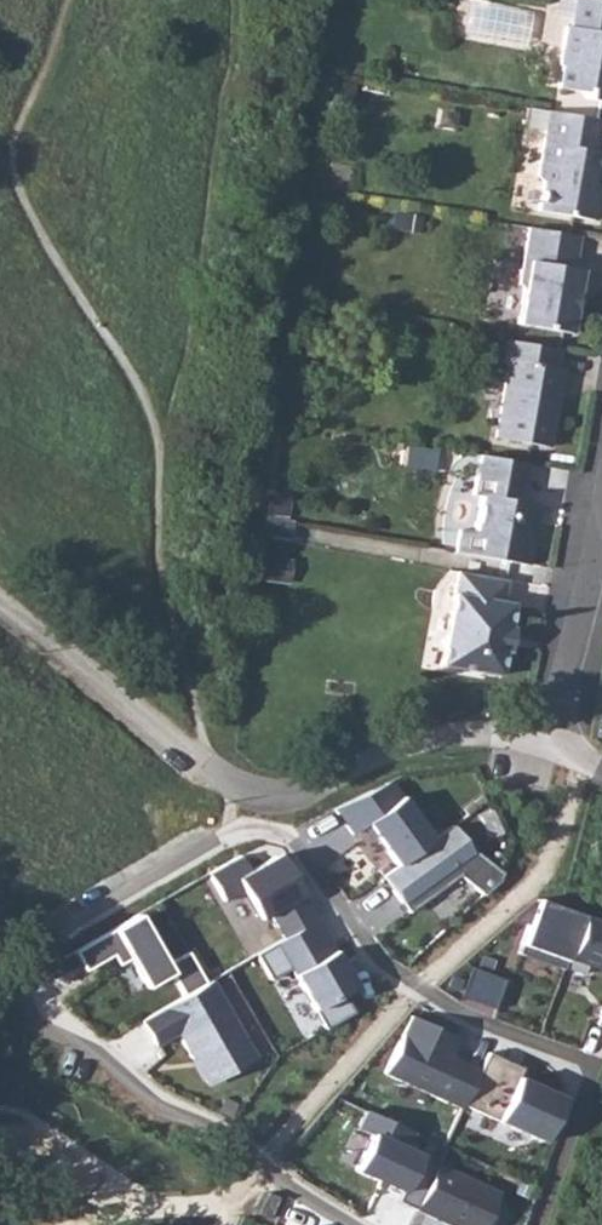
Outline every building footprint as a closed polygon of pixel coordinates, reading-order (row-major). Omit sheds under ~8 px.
[(593,0),(572,0),(568,27),(561,27),(556,63),(559,64),(554,88),(580,92),(586,100),(601,102),(601,1),(593,0)] [(597,119),(547,111),(536,172),(541,180),(537,211),(592,219),(597,187),(590,187),(596,149),(592,149),(597,119)] [(578,235),(526,226),(517,283),(520,288),(515,323),(569,333),(579,270),(573,269),(578,235)] [(559,348),(503,339),(500,359),(506,359),(493,437),(549,447),(557,401),(550,400),(552,388),(559,389),(562,368),(556,368),(559,348)] [(526,464),(477,455),(471,495),(478,496),(472,533),(457,530),(453,554),(526,565),(534,521),(531,520),(533,504),(520,502),(526,464)] [(499,601),(503,579),(454,571),(438,664),(497,674),(501,650),(505,651),(509,627),(505,626),(509,603),(499,601)] [(382,781),(338,807),(358,839),(379,827),(398,857),(433,836),(412,802),(400,810),(382,781)] [(398,857),(380,874),(399,901),(407,895),(414,905),(457,873),(481,893),(496,879),(500,870),(471,847),(468,849),(449,823),(433,836),(398,857)] [(314,917),(316,916),(305,896),(306,887),(282,850),(252,867),(245,854),(209,874),(224,901),(243,891),(260,919),(270,914),(282,936),(314,917)] [(407,895),(399,901),(406,910),(414,905),(407,895)] [(580,913),(534,897),(515,951),(561,967),(580,913)] [(136,913),(72,950),(83,970),(111,953),(117,963),(127,957),(144,986),(168,972),(182,994),(204,982),(186,950),(165,962),(136,913)] [(569,955),(601,968),(601,922),(586,915),(569,955)] [(288,967),(324,1027),(352,1011),(341,991),(353,984),(314,917),(282,936),(254,953),(269,978),(288,967)] [(211,978),(140,1020),(156,1047),(178,1034),(207,1087),(258,1057),(211,978)] [(383,1071),(460,1106),(461,1103),(478,1066),(449,1053),(458,1036),(409,1014),(383,1071)] [(461,1103),(542,1139),(561,1096),(516,1075),(521,1066),(486,1050),(478,1066),(461,1103)] [(414,1207),(435,1162),(403,1147),(410,1130),(364,1109),(356,1127),(369,1133),(353,1167),(400,1189),(396,1199),(414,1207)] [(435,1162),(414,1207),(452,1224),(483,1224),(498,1190),(435,1162)]
